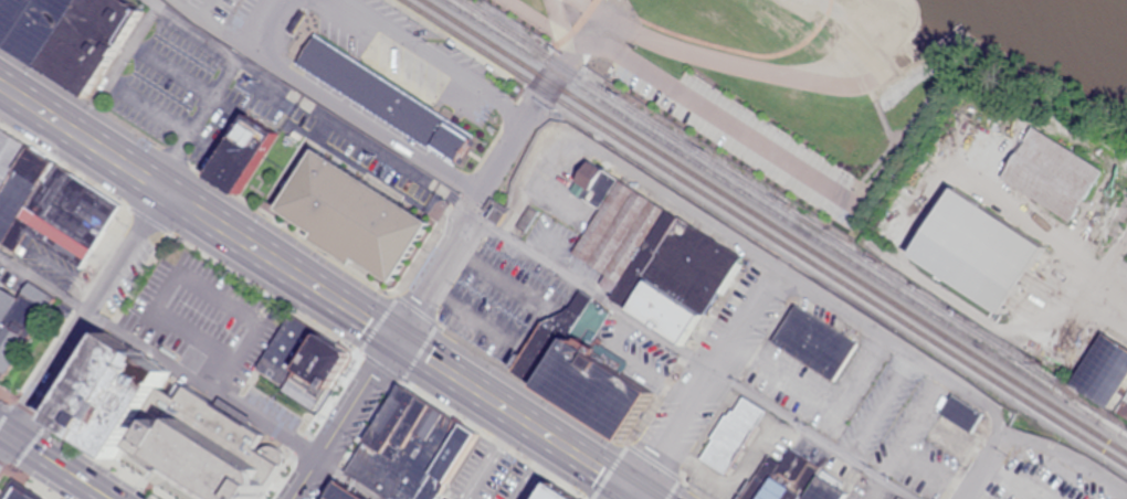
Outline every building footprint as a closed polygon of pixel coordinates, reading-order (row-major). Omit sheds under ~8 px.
[(86,99),(143,7),(132,0),(0,0),(0,47),(86,99)] [(475,134),(457,162),(295,60),(314,31),(475,134)] [(228,133),(243,142),(250,130),(235,121),(228,133)] [(1000,168),(1030,123),(1097,168),(1067,213),(1000,168)] [(2,133),(0,137),(0,151),(18,162),(2,187),(6,189),(0,198),(0,244),(13,252),(27,230),(48,244),(54,234),(63,240),(76,220),(100,235),(118,206),(2,133)] [(312,145),(434,225),(392,289),(270,209),(312,145)] [(947,183),(1034,240),(991,306),(904,250),(947,183)] [(1,323),(24,335),(39,309),(0,287),(0,324),(1,323)] [(856,343),(833,381),(771,343),(794,306),(856,343)] [(315,413),(349,350),(289,318),(258,374),(258,373),(248,390),(288,411),(293,402),(315,413)] [(561,330),(525,330),(525,374),(524,374),(524,396),(561,396),(561,330)] [(1099,335),(1126,352),(1126,374),(1109,403),(1072,380),(1099,335)] [(529,380),(558,337),(635,387),(607,432),(529,380)] [(395,385),(364,439),(375,446),(360,473),(369,478),(364,488),(383,498),(436,498),(475,431),(395,385)] [(1114,411),(1126,419),(1126,389),(1114,411)] [(764,410),(738,393),(698,457),(725,473),(764,410)] [(156,452),(168,459),(164,468),(209,498),(265,498),(272,487),(268,469),(190,423),(186,432),(172,423),(156,452)] [(847,494),(815,473),(807,473),(804,479),(804,488),(799,488),(786,480),(798,480),(804,471),(804,459),(797,471),(794,471),(780,462),(778,462),(769,456),(755,478),(755,492),(750,498),(843,498),(847,494)] [(570,498),(542,481),(536,481),(525,498),(569,498),(570,498)] [(3,498),(35,498),(11,485),(3,498)]
